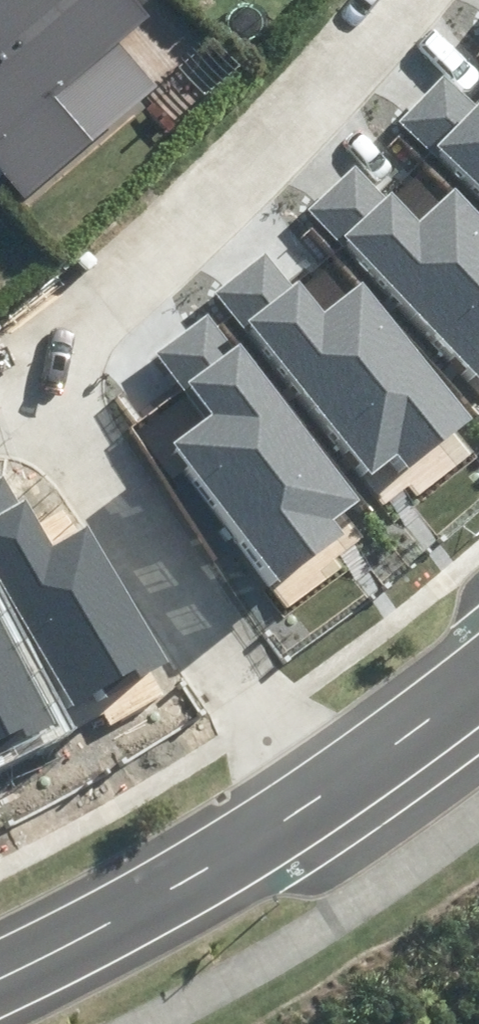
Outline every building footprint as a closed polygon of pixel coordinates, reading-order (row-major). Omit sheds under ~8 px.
[(27,199),(158,86),(121,44),(152,17),(137,0),(0,0),(0,168),(27,199)] [(401,120),(478,191),(478,100),(446,70),(401,120)] [(309,206),(478,378),(478,209),(456,186),(419,222),(393,196),(388,201),(352,164),(309,206)] [(263,252),(216,293),(370,474),(396,452),(412,470),(477,416),(363,283),(327,313),(296,277),(290,283),(263,252)] [(206,421),(175,444),(280,582),(346,533),(336,520),(358,504),(211,311),(154,353),(206,421)] [(0,476),(0,585),(78,713),(168,658),(87,524),(49,546),(5,473),(0,476)] [(1,755),(57,726),(0,617),(0,752),(1,755)]
